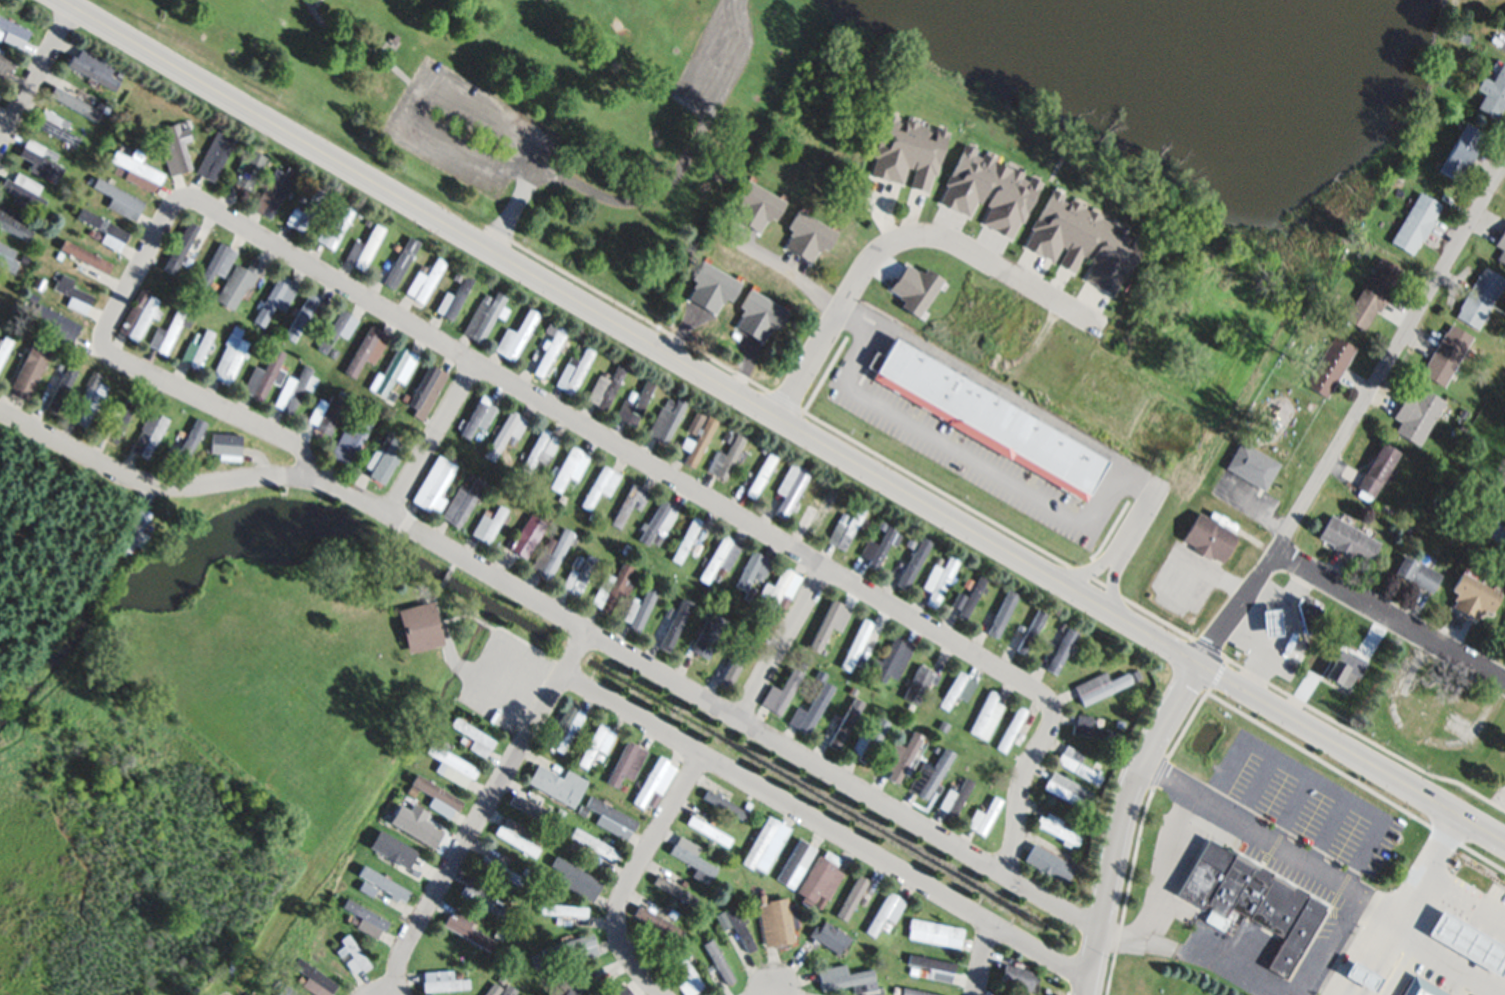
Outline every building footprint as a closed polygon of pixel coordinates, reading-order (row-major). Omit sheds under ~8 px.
[(5,31),(0,29),(0,16),(28,30),(19,49),(1,40),(5,31)] [(1470,36),(1466,44),(1458,40),(1462,32),(1470,36)] [(66,65),(72,54),(77,57),(82,48),(115,67),(109,77),(119,83),(114,92),(66,65)] [(2,79),(0,78),(0,50),(3,51),(1,54),(17,64),(12,73),(6,70),(2,79)] [(1493,82),(1504,63),(1504,104),(1496,119),(1477,107),(1485,94),(1477,89),(1484,77),(1493,82)] [(389,81),(382,94),(372,89),(379,76),(389,81)] [(896,124),(904,126),(907,116),(928,122),(925,132),(934,135),(937,126),(948,129),(936,173),(932,172),(927,190),(911,186),(917,159),(913,158),(911,166),(907,165),(903,181),(874,173),(880,151),(877,150),(888,108),(899,111),(896,124)] [(32,125),(36,116),(38,117),(43,109),(60,118),(61,117),(71,123),(68,128),(58,123),(56,128),(80,141),(76,148),(32,125)] [(175,122),(191,170),(181,173),(175,154),(164,157),(156,131),(165,128),(164,126),(175,122)] [(1465,123),(1483,134),(1476,145),(1478,146),(1461,175),(1458,174),(1454,181),(1436,171),(1465,123)] [(234,137),(212,180),(195,171),(217,128),(234,137)] [(18,154),(26,137),(59,154),(56,161),(40,153),(39,156),(64,169),(61,176),(51,171),(47,179),(28,170),(32,162),(18,154)] [(939,204),(947,186),(944,185),(964,143),(977,149),(974,155),(982,159),(984,154),(995,159),(994,162),(1011,170),(1013,167),(1023,172),(1020,178),(1028,182),(1030,177),(1044,183),(1031,212),(1027,210),(1022,221),(1019,220),(1011,239),(994,231),(995,227),(983,222),(990,206),(986,204),(988,200),(983,198),(981,202),(977,200),(971,215),(956,209),(955,211),(939,204)] [(115,150),(129,158),(134,149),(143,155),(140,161),(164,174),(155,192),(125,175),(128,170),(124,167),(120,175),(111,171),(115,163),(109,160),(115,150)] [(266,157),(248,189),(235,181),(240,172),(235,169),(242,157),(246,159),(252,149),(266,157)] [(282,172),(278,180),(271,176),(276,168),(282,172)] [(0,186),(5,178),(11,181),(18,170),(41,184),(35,195),(46,201),(40,210),(33,206),(29,212),(12,202),(16,195),(0,186)] [(294,175),(268,216),(253,207),(270,179),(278,184),(287,170),(294,175)] [(96,176),(145,202),(139,213),(90,188),(96,176)] [(324,192),(302,232),(285,223),(295,206),(303,210),(316,187),(324,192)] [(1063,199),(1069,201),(1072,196),(1130,227),(1126,236),(1131,239),(1135,231),(1146,237),(1125,276),(1122,274),(1112,294),(1083,278),(1093,260),(1083,255),(1074,271),(1058,263),(1067,245),(1062,243),(1052,262),(1023,245),(1054,187),(1066,193),(1063,199)] [(1419,192),(1441,205),(1412,255),(1390,242),(1419,192)] [(29,242),(0,227),(0,203),(26,216),(21,225),(34,232),(29,242)] [(356,209),(333,249),(316,240),(327,221),(335,225),(347,204),(356,209)] [(80,205),(129,231),(118,252),(100,242),(100,240),(93,236),(97,228),(75,216),(80,205)] [(784,221),(769,252),(749,243),(753,235),(745,231),(752,216),(762,221),(766,212),(784,221)] [(190,222),(208,232),(195,254),(187,249),(176,269),(167,264),(190,222)] [(385,229),(363,270),(345,260),(356,239),(365,244),(375,223),(385,229)] [(1495,245),(1504,226),(1504,266),(1496,261),(1503,249),(1495,245)] [(14,274),(0,267),(0,240),(17,249),(12,260),(19,263),(14,274)] [(393,240),(399,243),(396,251),(389,248),(393,240)] [(69,242),(112,265),(103,283),(73,266),(77,259),(64,253),(69,242)] [(220,243),(237,252),(224,277),(215,272),(206,289),(197,285),(220,243)] [(413,250),(393,286),(375,276),(386,257),(394,262),(404,245),(413,250)] [(193,259),(188,267),(182,264),(187,255),(193,259)] [(237,265),(243,268),(251,256),(262,262),(253,276),(255,277),(248,289),(246,287),(232,310),(215,300),(237,265)] [(447,262),(422,304),(413,299),(414,296),(407,292),(418,273),(417,272),(421,264),(430,269),(437,256),(447,262)] [(1381,257),(1401,270),(1389,290),(1392,292),(1380,311),(1377,309),(1364,330),(1344,317),(1381,257)] [(1485,266),(1504,277),(1504,280),(1477,330),(1455,317),(1460,308),(1459,308),(1478,275),(1479,276),(1485,266)] [(457,272),(462,275),(458,282),(453,279),(457,272)] [(66,305),(70,297),(52,289),(56,278),(60,280),(63,273),(72,277),(68,285),(92,296),(85,314),(66,305)] [(252,322),(280,274),(299,285),(284,313),(275,308),(264,328),(252,322)] [(474,279),(451,319),(435,310),(446,291),(453,295),(465,274),(474,279)] [(212,281),(218,284),(214,291),(208,287),(212,281)] [(749,293),(743,305),(738,303),(732,315),(730,314),(724,326),(712,320),(717,309),(712,307),(724,281),(749,293)] [(159,300),(154,309),(160,312),(156,320),(149,316),(137,340),(117,330),(130,303),(133,305),(142,286),(151,291),(149,296),(159,300)] [(30,291),(38,295),(34,302),(26,298),(30,291)] [(47,298),(50,291),(59,295),(56,302),(47,298)] [(283,337),(312,291),(330,302),(318,323),(308,317),(292,342),(283,337)] [(507,296),(480,342),(462,332),(485,293),(491,297),(487,304),(490,305),(498,291),(507,296)] [(39,303),(81,324),(71,344),(47,332),(51,323),(34,314),(39,303)] [(185,310),(165,355),(147,347),(156,326),(166,330),(177,306),(185,310)] [(343,309),(359,321),(346,339),(344,338),(339,345),(335,342),(340,335),(338,333),(324,354),(311,345),(321,331),(325,334),(343,309)] [(539,314),(512,361),(494,350),(507,327),(515,332),(529,309),(539,314)] [(568,332),(541,378),(533,372),(546,350),(542,348),(546,340),(550,342),(553,337),(544,332),(550,322),(568,332)] [(248,343),(227,384),(211,375),(227,345),(223,343),(228,332),(230,333),(235,323),(244,328),(239,338),(248,343)] [(1473,336),(1443,387),(1422,375),(1427,367),(1424,365),(1444,330),(1447,332),(1452,324),(1473,336)] [(371,326),(391,338),(375,365),(365,359),(354,378),(344,372),(371,326)] [(214,333),(198,368),(180,360),(188,341),(191,342),(195,332),(199,333),(194,344),(198,346),(206,329),(214,333)] [(14,337),(0,365),(0,338),(2,339),(5,332),(14,337)] [(1355,349),(1326,398),(1303,385),(1331,335),(1355,349)] [(873,373),(892,341),(1105,464),(1086,496),(873,373)] [(596,349),(570,397),(562,392),(563,390),(554,385),(569,355),(579,360),(580,357),(572,353),(577,342),(586,347),(588,345),(596,349)] [(401,343),(411,349),(409,352),(419,358),(403,383),(395,378),(383,397),(373,390),(401,343)] [(274,347),(285,352),(277,367),(286,371),(279,385),(270,380),(261,400),(242,390),(254,366),(263,370),(274,347)] [(1467,354),(1471,347),(1476,351),(1472,357),(1467,354)] [(20,350),(29,354),(26,361),(17,356),(20,350)] [(40,357),(23,395),(14,392),(32,354),(40,357)] [(73,370),(54,411),(43,406),(52,388),(46,385),(57,362),(73,370)] [(449,373),(421,420),(412,414),(414,410),(407,405),(432,363),(449,373)] [(628,368),(604,411),(595,407),(597,404),(586,398),(599,374),(601,375),(604,370),(609,373),(606,379),(610,381),(619,363),(628,368)] [(317,378),(313,390),(302,386),(292,414),(275,407),(287,376),(297,380),(303,364),(313,367),(310,375),(317,378)] [(68,419),(86,387),(83,386),(92,368),(102,373),(98,381),(107,386),(85,428),(68,419)] [(655,383),(634,426),(615,417),(624,398),(625,399),(629,391),(635,393),(631,402),(634,403),(646,378),(655,383)] [(1445,400),(1418,447),(1394,433),(1401,421),(1393,417),(1407,392),(1416,397),(1421,387),(1445,400)] [(336,396),(339,391),(346,394),(342,400),(336,396)] [(124,395),(121,402),(115,400),(118,393),(124,395)] [(460,435),(483,393),(491,397),(488,402),(496,407),(483,430),(477,426),(469,440),(460,435)] [(332,395),(347,404),(329,438),(314,430),(332,395)] [(135,400),(115,443),(99,436),(115,400),(123,404),(126,396),(135,400)] [(687,401),(666,444),(647,434),(661,406),(663,407),(667,399),(674,403),(677,396),(687,401)] [(483,456),(510,409),(529,420),(512,448),(507,445),(512,437),(509,435),(493,462),(483,456)] [(168,419),(145,458),(130,449),(141,430),(139,429),(150,411),(160,417),(161,415),(168,419)] [(705,416),(695,435),(686,430),(695,412),(705,416)] [(374,419),(348,467),(337,462),(339,460),(329,454),(348,421),(356,426),(364,413),(374,419)] [(719,422),(694,470),(682,463),(688,451),(679,446),(684,437),(693,442),(707,416),(719,422)] [(203,424),(179,467),(163,458),(178,431),(185,434),(194,419),(203,424)] [(542,428),(561,439),(547,464),(545,463),(541,470),(535,466),(529,476),(519,470),(542,428)] [(364,466),(376,447),(373,445),(382,429),(392,435),(390,438),(406,447),(395,465),(392,463),(381,483),(368,476),(371,470),(364,466)] [(745,436),(725,479),(706,470),(716,450),(725,454),(736,431),(745,436)] [(733,434),(729,442),(723,439),(727,431),(733,434)] [(211,433),(239,435),(238,456),(218,454),(217,459),(209,458),(211,433)] [(1241,440),(1281,464),(1264,492),(1224,468),(1241,440)] [(1397,453),(1373,496),(1371,495),(1368,501),(1356,495),(1360,488),(1357,486),(1380,444),(1397,453)] [(572,445),(590,455),(576,480),(569,476),(558,494),(548,488),(572,445)] [(777,456),(753,499),(744,494),(768,451),(777,456)] [(411,500),(438,455),(457,467),(440,496),(446,499),(437,514),(430,510),(429,511),(411,500)] [(810,472),(785,519),(775,513),(784,495),(776,491),(792,461),(810,472)] [(602,465),(621,475),(610,496),(601,491),(589,512),(579,507),(602,465)] [(486,482),(460,528),(441,517),(460,482),(469,487),(476,476),(486,482)] [(633,483),(650,493),(640,510),(633,506),(620,529),(611,524),(633,483)] [(838,490),(814,534),(806,530),(807,527),(799,523),(808,505),(818,511),(831,486),(838,490)] [(1433,502),(1438,493),(1446,497),(1440,507),(1433,502)] [(568,498),(563,505),(557,501),(561,494),(568,498)] [(663,500),(671,504),(668,510),(676,514),(666,532),(657,527),(654,532),(661,536),(656,545),(649,541),(647,545),(639,541),(644,531),(640,528),(643,522),(649,525),(663,500)] [(133,503),(151,512),(141,531),(148,534),(141,548),(133,545),(128,555),(119,551),(131,528),(123,524),(133,503)] [(507,509),(488,544),(471,535),(486,509),(493,513),(498,504),(507,509)] [(866,508),(844,550),(827,541),(837,521),(846,526),(858,504),(866,508)] [(1196,511),(1237,536),(1221,563),(1210,555),(1208,559),(1192,550),(1194,546),(1180,538),(1196,511)] [(589,512),(598,517),(594,523),(586,519),(589,512)] [(847,515),(843,523),(838,520),(842,512),(847,515)] [(530,514),(546,524),(525,558),(509,548),(530,514)] [(1331,514),(1379,544),(1366,565),(1353,557),(1351,561),(1332,549),(1333,546),(1317,536),(1331,514)] [(694,517),(702,521),(679,564),(671,560),(694,517)] [(887,523),(884,530),(877,527),(881,520),(887,523)] [(897,527),(875,570),(867,566),(869,561),(859,556),(868,538),(879,543),(889,523),(897,527)] [(574,533),(547,580),(529,570),(541,548),(542,548),(550,534),(556,537),(547,553),(549,554),(564,527),(574,533)] [(616,534),(622,538),(618,545),(612,541),(616,534)] [(725,534),(742,545),(723,577),(715,572),(708,584),(699,578),(725,534)] [(701,545),(696,554),(691,552),(696,542),(701,545)] [(625,543),(632,547),(629,553),(622,550),(625,543)] [(913,549),(928,557),(922,568),(916,564),(904,585),(888,576),(899,556),(906,561),(913,549)] [(755,551),(774,561),(765,577),(762,576),(760,580),(753,577),(744,592),(735,587),(755,551)] [(597,558),(577,596),(560,587),(571,567),(579,571),(589,553),(597,558)] [(1393,572),(1404,553),(1440,575),(1429,594),(1393,572)] [(960,559),(935,609),(924,603),(930,591),(922,587),(938,556),(941,558),(937,565),(943,568),(950,554),(960,559)] [(583,558),(577,569),(571,566),(577,555),(583,558)] [(607,572),(615,576),(623,562),(634,568),(629,577),(635,580),(631,588),(633,589),(628,598),(619,594),(608,615),(598,609),(599,607),(591,603),(607,572)] [(802,575),(779,617),(761,607),(764,601),(757,597),(766,581),(774,586),(785,565),(802,575)] [(1461,571),(1501,594),(1490,613),(1484,610),(1481,615),(1478,613),(1475,620),(1452,607),(1455,601),(1452,600),(1455,593),(1450,590),(1461,571)] [(986,576),(965,620),(956,616),(959,610),(950,605),(957,591),(962,593),(965,588),(970,590),(979,573),(986,576)] [(658,590),(639,633),(628,628),(630,623),(622,620),(633,596),(641,599),(647,585),(658,590)] [(1020,595),(996,641),(985,635),(1009,590),(1020,595)] [(753,594),(750,601),(745,599),(748,592),(753,594)] [(828,597),(853,610),(840,633),(831,628),(826,638),(810,630),(828,597)] [(1298,597),(1320,609),(1306,634),(1302,631),(1294,604),(1298,597)] [(395,610),(431,601),(442,644),(406,654),(395,610)] [(689,606),(668,650),(659,646),(662,638),(655,635),(669,605),(677,609),(681,602),(689,606)] [(729,618),(709,656),(691,647),(707,618),(703,616),(707,606),(729,618)] [(1277,609),(1280,634),(1264,636),(1261,611),(1277,609)] [(1004,649),(1022,656),(1040,613),(1032,610),(1024,630),(1013,626),(1004,649)] [(863,617),(875,624),(870,635),(878,639),(864,669),(855,664),(853,668),(841,663),(845,656),(838,653),(843,642),(849,645),(863,617)] [(1077,631),(1054,676),(1045,671),(1068,626),(1077,631)] [(912,646),(896,680),(888,676),(884,683),(875,679),(878,671),(869,666),(874,657),(884,662),(895,638),(912,646)] [(749,645),(736,668),(739,669),(735,676),(733,675),(726,686),(717,681),(719,678),(712,674),(723,656),(731,661),(742,641),(749,645)] [(1339,649),(1351,657),(1354,652),(1369,663),(1350,692),(1322,674),(1339,649)] [(831,669),(835,662),(842,666),(838,673),(831,669)] [(919,664),(933,671),(916,704),(903,697),(919,664)] [(803,672),(780,715),(760,704),(771,684),(781,690),(794,667),(803,672)] [(1137,669),(1141,679),(1133,682),(1129,672),(1137,669)] [(959,671),(978,683),(967,702),(956,695),(947,711),(938,705),(959,671)] [(1072,686),(1104,672),(1108,679),(1125,671),(1131,684),(1083,706),(1079,697),(1077,698),(1072,686)] [(793,730),(804,736),(829,689),(818,683),(793,730)] [(852,687),(857,690),(854,696),(849,694),(852,687)] [(1003,705),(986,740),(969,732),(990,688),(998,692),(994,701),(1003,705)] [(865,703),(838,750),(829,744),(855,697),(865,703)] [(584,714),(561,754),(554,750),(551,755),(540,749),(568,700),(579,706),(576,710),(584,714)] [(1018,705),(1028,710),(1005,753),(995,748),(1018,705)] [(1070,735),(1072,724),(1075,724),(1076,712),(1092,714),(1091,725),(1094,726),(1096,717),(1102,718),(1101,728),(1119,730),(1117,740),(1070,735)] [(891,721),(867,764),(858,759),(860,756),(851,751),(862,732),(863,733),(867,725),(871,727),(867,735),(870,737),(882,715),(891,721)] [(454,716),(494,740),(483,759),(468,749),(473,740),(448,725),(454,716)] [(943,720),(949,724),(944,731),(938,727),(943,720)] [(1117,720),(1124,721),(1123,728),(1116,728),(1117,720)] [(615,734),(605,754),(596,749),(587,768),(577,763),(598,721),(608,726),(606,730),(615,734)] [(924,735),(897,783),(887,777),(890,772),(882,767),(896,742),(905,746),(914,729),(924,735)] [(1025,733),(1020,745),(1014,743),(1020,731),(1025,733)] [(647,750),(632,780),(622,775),(616,788),(606,783),(628,740),(647,750)] [(429,743),(478,769),(473,778),(469,777),(463,788),(434,772),(440,761),(424,753),(429,743)] [(1065,745),(1083,755),(1079,763),(1103,776),(1098,786),(1055,762),(1065,745)] [(955,752),(927,801),(917,795),(945,746),(955,752)] [(594,759),(597,753),(603,756),(601,762),(594,759)] [(660,756),(668,761),(667,763),(676,768),(654,806),(645,801),(641,809),(632,804),(660,756)] [(526,784),(537,764),(561,777),(566,769),(587,780),(572,808),(526,784)] [(1052,771),(1093,795),(1084,811),(1043,787),(1052,771)] [(417,773),(462,801),(456,811),(453,809),(448,819),(426,805),(431,798),(418,790),(414,797),(405,792),(417,773)] [(975,780),(954,816),(938,807),(949,788),(956,792),(966,775),(975,780)] [(953,780),(958,783),(955,788),(950,786),(953,780)] [(521,786),(540,795),(535,804),(560,817),(556,825),(513,804),(521,786)] [(706,789),(748,812),(743,821),(701,798),(706,789)] [(591,795),(637,822),(626,841),(594,823),(599,814),(585,806),(591,795)] [(1002,800),(983,835),(966,825),(975,808),(976,809),(979,804),(987,808),(994,795),(1002,800)] [(398,804),(446,832),(441,841),(436,838),(431,848),(409,834),(413,828),(399,820),(395,827),(388,822),(398,804)] [(576,812),(580,806),(589,812),(585,818),(576,812)] [(1034,824),(1040,814),(1045,817),(1047,812),(1063,821),(1060,826),(1082,838),(1077,847),(1072,844),(1070,848),(1061,844),(1063,839),(1034,824)] [(685,823),(690,814),(732,839),(727,848),(685,823)] [(505,815),(546,839),(535,857),(495,834),(505,815)] [(790,827),(765,872),(753,865),(750,870),(740,864),(767,815),(790,827)] [(718,819),(714,826),(709,823),(713,816),(718,819)] [(575,827),(621,853),(616,863),(569,837),(575,827)] [(413,853),(374,830),(364,847),(403,870),(413,853)] [(678,835),(700,847),(695,857),(717,868),(713,876),(669,853),(678,835)] [(560,837),(568,841),(565,847),(557,843),(560,837)] [(816,847),(792,889),(775,878),(798,837),(816,847)] [(1033,843),(1076,868),(1065,886),(1023,860),(1033,843)] [(1175,896),(1196,857),(1207,843),(1232,858),(1325,908),(1286,978),(1267,967),(1283,937),(1229,907),(1224,917),(1228,920),(1221,931),(1201,920),(1205,912),(1175,896)] [(841,873),(821,908),(812,903),(809,908),(799,903),(803,896),(797,892),(817,855),(823,858),(827,851),(839,858),(834,868),(841,873)] [(483,854),(524,879),(518,888),(477,863),(483,854)] [(557,881),(561,873),(550,867),(556,856),(603,882),(592,902),(557,881)] [(363,864),(410,891),(404,902),(397,898),(395,901),(389,898),(391,894),(376,885),(371,894),(359,887),(364,877),(357,874),(363,864)] [(692,874),(695,869),(703,873),(701,878),(692,874)] [(657,874),(698,898),(693,908),(651,883),(657,874)] [(860,874),(869,879),(845,922),(836,917),(860,874)] [(468,875),(493,888),(488,898),(507,908),(502,918),(457,895),(468,875)] [(888,891),(905,901),(892,922),(884,917),(873,938),(864,933),(888,891)] [(762,946),(755,905),(759,905),(757,895),(766,893),(767,901),(787,898),(788,908),(798,907),(799,918),(796,918),(797,928),(793,928),(795,940),(762,946)] [(346,897),(389,921),(384,931),(381,929),(376,939),(356,927),(356,926),(348,921),(353,914),(340,907),(346,897)] [(867,900),(865,906),(859,903),(862,897),(867,900)] [(538,903),(587,907),(586,917),(560,915),(559,924),(555,924),(555,915),(537,914),(538,903)] [(632,915),(638,905),(645,909),(648,905),(656,910),(653,914),(685,934),(679,944),(632,915)] [(724,909),(732,905),(736,912),(740,910),(746,921),(742,923),(755,949),(747,953),(724,909)] [(442,926),(448,914),(450,915),(455,907),(474,918),(469,927),(496,943),(490,953),(442,926)] [(666,915),(670,908),(680,914),(676,921),(666,915)] [(722,911),(730,927),(723,931),(721,927),(716,929),(710,916),(722,911)] [(909,917),(963,928),(959,949),(905,938),(909,917)] [(708,923),(702,933),(696,929),(702,919),(708,923)] [(891,925),(887,931),(881,928),(885,921),(891,925)] [(824,922),(850,937),(840,955),(807,936),(813,926),(819,930),(824,922)] [(492,936),(496,930),(504,935),(501,941),(492,936)] [(347,932),(371,965),(364,970),(362,969),(359,971),(357,969),(351,973),(335,950),(344,944),(340,938),(347,932)] [(548,946),(592,932),(599,953),(567,963),(565,954),(552,958),(548,946)] [(703,944),(713,938),(736,979),(726,985),(703,944)] [(697,945),(716,988),(728,982),(709,940),(697,945)] [(529,953),(539,950),(544,966),(534,969),(529,953)] [(909,954),(955,963),(950,983),(907,974),(909,965),(906,965),(909,954)] [(704,988),(694,994),(683,994),(677,987),(687,980),(674,961),(682,955),(704,988)] [(336,984),(328,994),(316,994),(302,985),(308,977),(294,967),(300,958),(336,984)] [(596,985),(619,974),(613,961),(589,973),(596,985)] [(817,969),(846,962),(848,973),(871,967),(876,987),(853,992),(851,983),(822,989),(817,969)] [(999,981),(1005,962),(1035,970),(1030,989),(999,981)] [(584,991),(579,994),(550,994),(546,990),(573,969),(577,974),(589,965),(602,981),(586,993),(584,991)] [(423,992),(422,980),(423,980),(423,972),(454,969),(454,972),(460,971),(460,977),(467,977),(468,988),(423,992)] [(502,971),(508,975),(502,984),(496,980),(502,971)] [(502,988),(496,994),(482,994),(494,981),(502,988)] [(284,982),(303,994),(274,994),(284,982)] [(516,988),(511,994),(498,994),(508,982),(516,988)] [(624,984),(632,994),(609,994),(624,984)] [(902,986),(949,994),(900,994),(902,986)]
